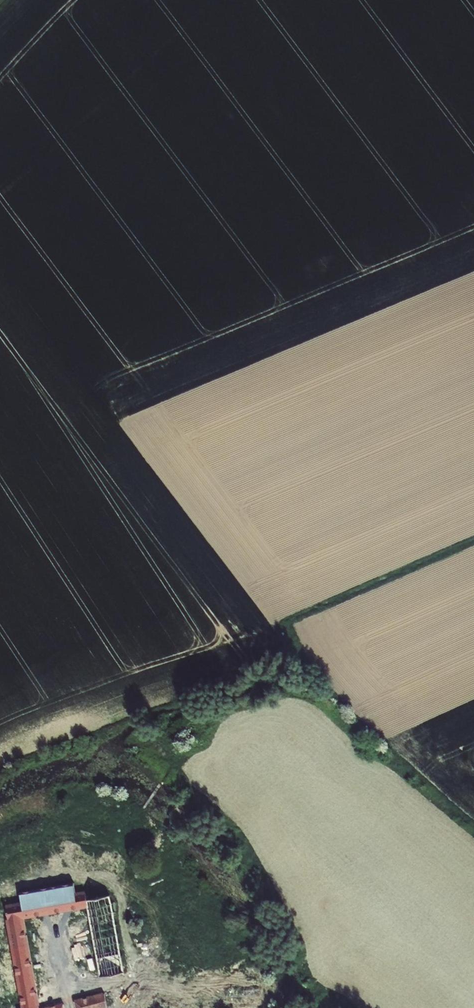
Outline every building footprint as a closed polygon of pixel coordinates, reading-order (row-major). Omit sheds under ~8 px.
[(23,1007),(38,1007),(24,918),(88,907),(89,915),(87,917),(89,918),(91,927),(90,929),(92,930),(93,936),(92,938),(94,940),(95,946),(93,948),(95,949),(97,958),(96,960),(98,961),(101,977),(123,972),(110,895),(99,897),(97,895),(96,897),(87,899),(85,891),(74,892),(73,883),(19,892),(21,903),(4,905),(23,1007)] [(74,1001),(76,1007),(106,1007),(107,1007),(103,992),(74,1001)]
